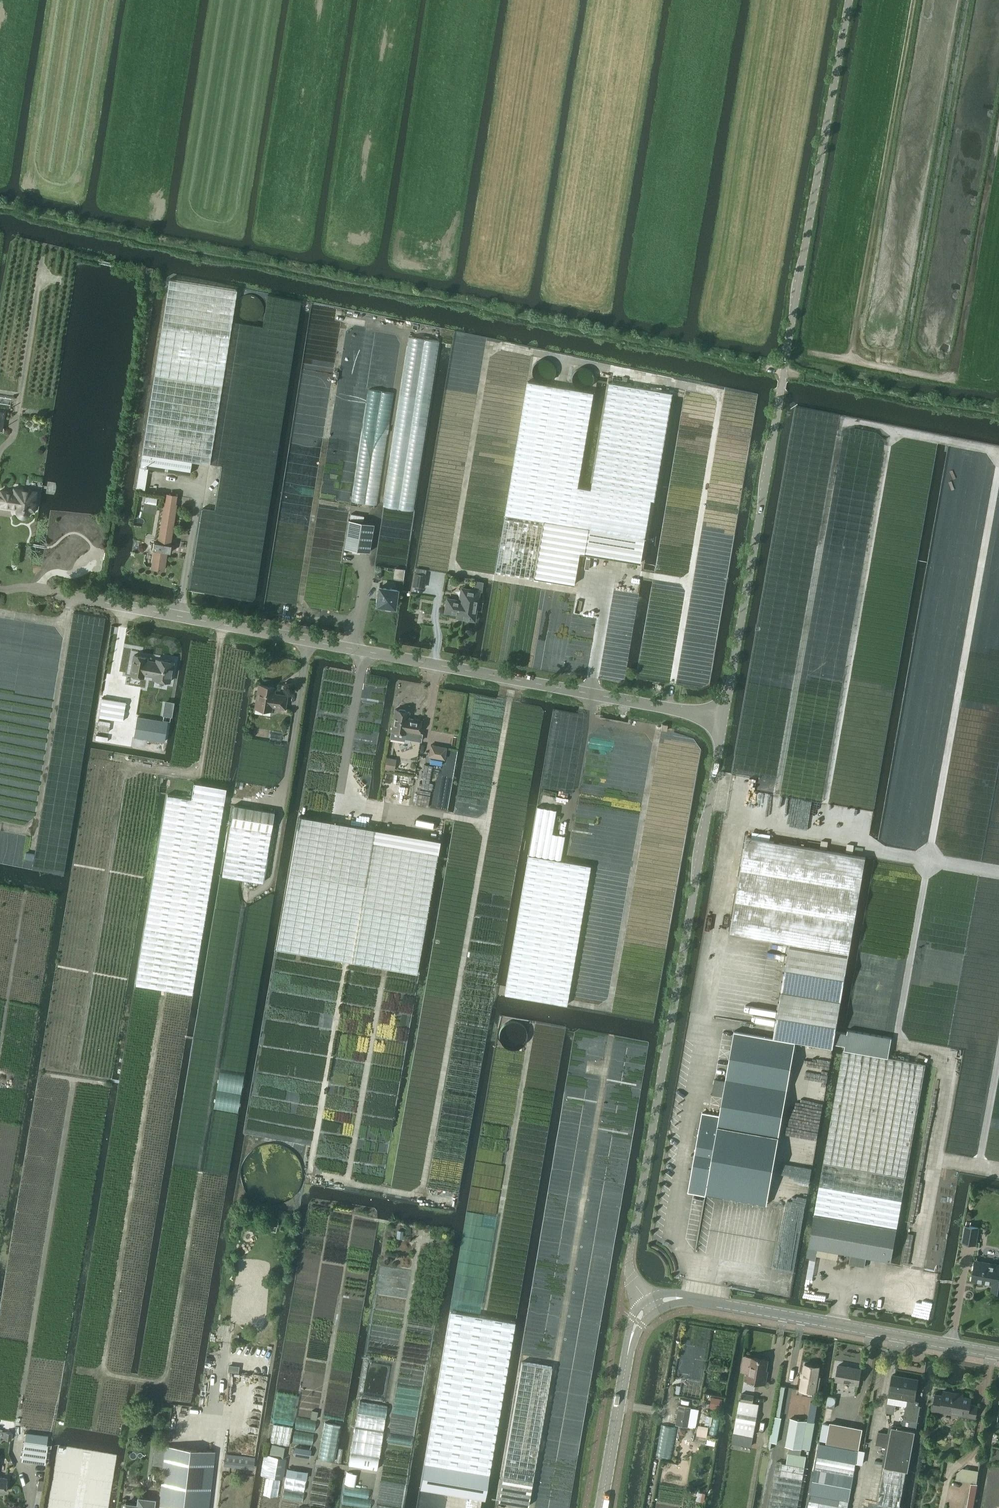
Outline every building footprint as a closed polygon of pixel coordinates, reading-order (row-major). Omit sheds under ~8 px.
[(237,289),(170,278),(142,453),(192,461),(210,464),(237,289)] [(385,505),(414,511),(441,341),(408,337),(385,505)] [(527,382),(505,514),(543,520),(644,537),(650,500),(653,500),(671,393),(609,382),(590,490),(577,488),(592,392),(527,382)] [(10,406),(11,398),(0,396),(0,404),(10,406)] [(145,488),(146,479),(148,467),(190,473),(192,461),(142,453),(137,487),(145,488)] [(0,490),(0,493),(0,506),(17,508),(16,510),(16,511),(17,514),(19,516),(21,517),(24,517),(26,517),(28,515),(29,514),(30,512),(30,510),(34,511),(37,492),(14,488),(13,492),(0,490)] [(170,552),(172,544),(170,544),(177,495),(167,493),(159,542),(154,541),(153,549),(155,549),(152,567),(164,569),(166,551),(170,552)] [(146,494),(144,502),(156,504),(157,496),(146,494)] [(344,547),(369,551),(374,524),(349,519),(344,547)] [(579,553),(583,553),(640,563),(644,537),(543,520),(533,578),(574,584),(579,553)] [(424,588),(426,575),(415,573),(413,586),(424,588)] [(392,607),(395,608),(397,590),(379,587),(377,605),(385,606),(385,609),(391,610),(392,607)] [(445,607),(446,607),(445,612),(463,615),(463,618),(474,620),(479,591),(460,588),(458,600),(447,599),(446,603),(445,603),(445,607)] [(143,676),(143,673),(153,675),(153,678),(170,681),(173,662),(171,661),(170,659),(165,658),(164,660),(156,659),(156,661),(146,660),(146,657),(134,654),(130,674),(143,676)] [(274,693),(275,687),(259,684),(255,708),(271,710),(272,706),(285,708),(287,695),(274,693)] [(102,698),(99,717),(123,721),(126,701),(102,698)] [(395,709),(390,738),(404,740),(406,731),(419,733),(421,720),(411,718),(411,719),(408,719),(409,711),(406,711),(405,709),(400,708),(398,709),(395,709)] [(137,717),(134,737),(164,741),(167,722),(137,717)] [(446,747),(430,744),(428,756),(444,759),(446,747)] [(153,878),(136,984),(137,984),(161,988),(167,989),(191,993),(192,993),(223,804),(223,803),(225,794),(226,788),(225,787),(201,783),(194,782),(191,798),(168,794),(167,794),(153,878)] [(234,805),(231,825),(271,831),(274,812),(234,805)] [(374,829),(299,816),(277,949),(417,973),(427,917),(438,853),(372,842),(374,829)] [(271,831),(231,825),(222,875),(262,882),(271,831)] [(374,829),(372,842),(438,853),(440,840),(374,829)] [(533,830),(528,855),(560,860),(565,836),(533,830)] [(714,1016),(714,1017),(775,1027),(773,1038),(795,1042),(815,1045),(833,1048),(834,1043),(836,1031),(866,858),(747,837),(731,932),(756,937),(790,942),(775,1027),(741,1021),(714,1016)] [(566,1005),(590,865),(560,860),(528,855),(504,994),(566,1005)] [(499,1034),(499,1035),(500,1037),(500,1038),(500,1039),(500,1040),(501,1041),(502,1042),(502,1043),(503,1044),(504,1045),(505,1046),(506,1047),(507,1047),(508,1048),(509,1048),(512,1049),(513,1049),(514,1049),(515,1049),(516,1049),(518,1048),(519,1048),(520,1047),(521,1047),(522,1046),(523,1045),(524,1044),(525,1043),(525,1042),(526,1041),(526,1040),(527,1039),(527,1038),(527,1037),(527,1036),(527,1034),(527,1033),(527,1032),(527,1031),(526,1029),(526,1028),(525,1027),(525,1026),(524,1025),(523,1024),(522,1024),(521,1023),(520,1022),(519,1022),(518,1021),(516,1021),(515,1021),(514,1021),(513,1021),(511,1021),(510,1021),(509,1022),(508,1022),(507,1023),(506,1023),(505,1024),(504,1025),(503,1026),(502,1027),(501,1028),(501,1029),(500,1030),(500,1031),(500,1032),(500,1033),(499,1034)] [(814,1214),(808,1246),(812,1247),(857,1255),(855,1265),(865,1266),(866,1258),(866,1256),(891,1261),(896,1229),(925,1063),(888,1057),(892,1037),(847,1029),(847,1033),(844,1033),(836,1031),(834,1043),(842,1044),(843,1044),(846,1045),(845,1050),(843,1049),(814,1214)] [(702,1112),(688,1192),(705,1195),(706,1193),(767,1204),(795,1042),(773,1038),(734,1031),(719,1116),(702,1112)] [(965,1225),(962,1242),(975,1244),(978,1227),(965,1225)] [(972,1280),(983,1282),(983,1280),(993,1282),(995,1284),(993,1286),(992,1290),(998,1291),(998,1265),(975,1260),(972,1280)] [(423,1467),(420,1487),(448,1492),(482,1498),(484,1499),(485,1499),(489,1473),(516,1322),(515,1322),(485,1316),(480,1315),(450,1310),(424,1462),(423,1467)] [(744,1356),(742,1371),(746,1372),(744,1380),(765,1384),(767,1377),(765,1377),(768,1360),(750,1357),(744,1356)] [(502,1475),(498,1500),(528,1505),(533,1480),(552,1366),(521,1361),(502,1475)] [(819,1367),(805,1364),(800,1389),(814,1392),(819,1367)] [(836,1380),(858,1384),(861,1369),(839,1365),(836,1380)] [(888,1395),(914,1400),(918,1380),(892,1374),(888,1395)] [(774,1416),(768,1448),(770,1449),(771,1442),(776,1443),(781,1417),(779,1417),(785,1386),(781,1386),(775,1416),(774,1416)] [(940,1410),(940,1409),(959,1412),(959,1414),(975,1417),(977,1405),(969,1404),(971,1398),(943,1392),(942,1397),(935,1396),(932,1409),(940,1410)] [(742,1393),(740,1400),(752,1402),(753,1395),(742,1393)] [(714,1398),(712,1407),(720,1408),(722,1399),(714,1398)] [(675,1424),(687,1426),(690,1407),(679,1405),(675,1424)] [(737,1410),(735,1421),(736,1421),(755,1425),(757,1414),(757,1413),(738,1410),(737,1410)] [(790,1418),(785,1445),(802,1448),(808,1449),(809,1449),(810,1450),(815,1422),(807,1421),(790,1418)] [(823,1423),(820,1440),(827,1441),(826,1443),(859,1449),(863,1428),(830,1422),(830,1424),(823,1423)] [(270,1441),(289,1444),(292,1426),(273,1423),(270,1441)] [(698,1425),(696,1435),(705,1437),(707,1427),(698,1425)] [(891,1425),(884,1465),(906,1469),(908,1469),(915,1429),(902,1427),(891,1425)] [(734,1433),(732,1442),(740,1443),(742,1435),(734,1433)] [(24,1441),(21,1460),(45,1463),(47,1444),(24,1441)] [(857,1450),(820,1443),(808,1507),(847,1507),(857,1450)] [(271,1444),(270,1455),(283,1457),(284,1447),(271,1444)] [(214,1451),(165,1446),(158,1502),(153,1502),(153,1496),(138,1494),(137,1503),(125,1502),(125,1507),(208,1507),(214,1451)] [(294,1456),(310,1458),(312,1449),(296,1447),(294,1456)] [(226,1451),(224,1463),(231,1464),(233,1452),(226,1451)] [(806,1456),(788,1453),(786,1463),(776,1462),(768,1507),(797,1507),(806,1456)] [(264,1493),(277,1494),(280,1477),(282,1478),(286,1458),(269,1455),(266,1475),(267,1475),(264,1493)] [(884,1465),(877,1504),(899,1507),(906,1469),(884,1465)] [(956,1479),(977,1483),(978,1470),(963,1468),(957,1472),(956,1479)] [(288,1469),(286,1476),(307,1479),(308,1472),(288,1469)] [(966,1507),(973,1507),(977,1484),(971,1483),(966,1507)]
